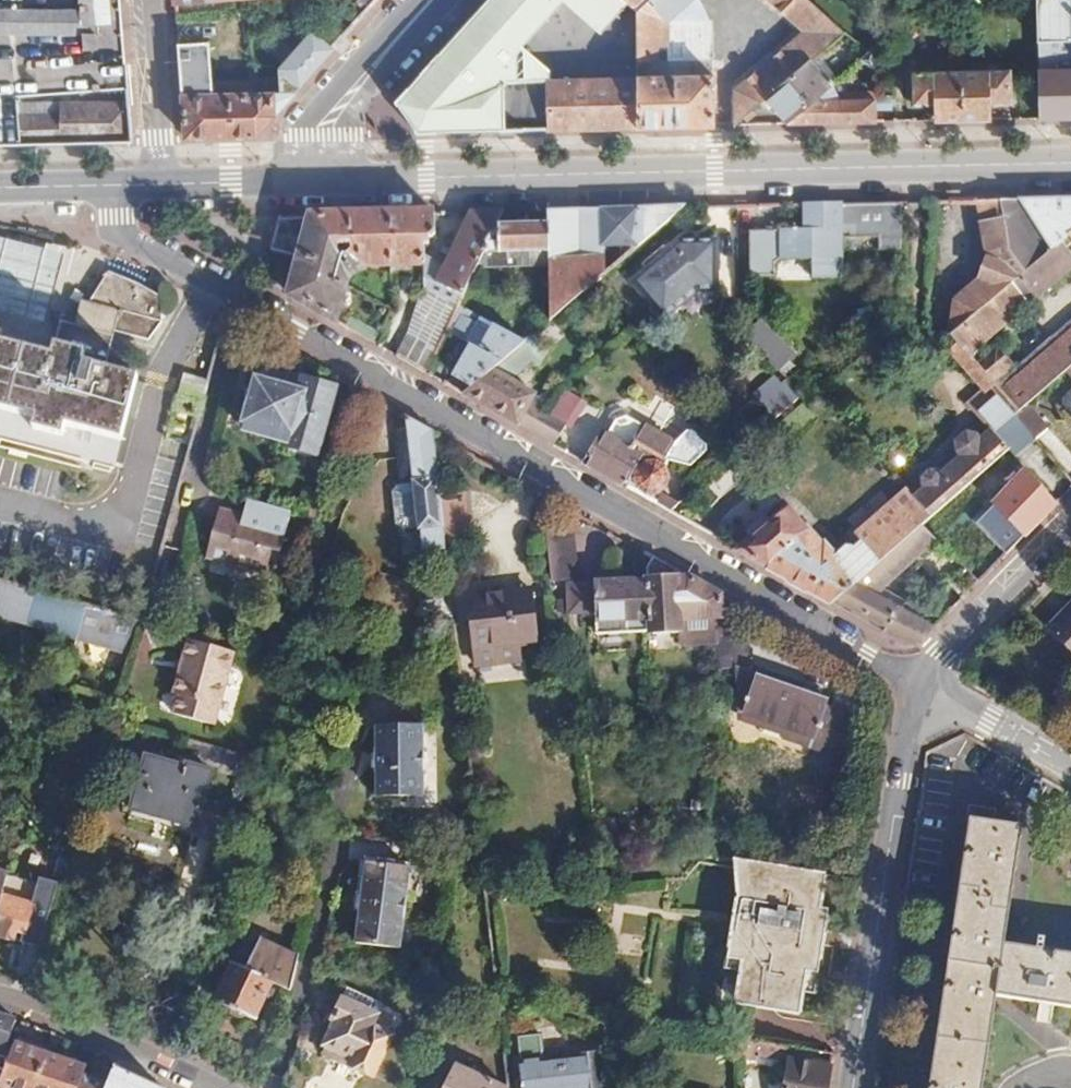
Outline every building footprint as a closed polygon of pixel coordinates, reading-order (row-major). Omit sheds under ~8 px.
[(134,141),(122,0),(0,0),(0,144),(134,141)] [(639,126),(638,76),(550,78),(525,79),(522,43),(561,0),(487,0),(398,99),(415,127),(417,131),(526,129),(552,128),(639,126)] [(600,31),(628,0),(566,0),(600,31)] [(628,0),(636,8),(636,10),(639,7),(647,0),(628,0)] [(639,7),(636,10),(637,37),(638,63),(691,62),(710,61),(710,20),(665,19),(664,17),(682,0),(647,0),(639,7)] [(804,30),(783,47),(780,44),(742,80),(746,84),(737,91),(738,124),(764,100),(801,67),(842,30),(809,0),(772,0),(804,30)] [(1039,41),(1061,40),(1070,39),(1070,23),(1070,19),(1070,0),(1039,0),(1039,41)] [(1039,41),(1040,117),(1070,116),(1070,68),(1062,68),(1061,40),(1039,41)] [(217,41),(179,45),(183,94),(221,91),(217,41)] [(691,62),(638,63),(638,76),(691,77),(691,62)] [(822,90),(801,67),(764,100),(786,123),(812,99),(822,90)] [(962,69),(912,70),(913,102),(935,103),(936,119),(964,119),(962,69)] [(1009,69),(962,69),(964,119),(990,118),(991,102),(1009,101),(1009,69)] [(691,77),(638,76),(639,126),(711,124),(711,77),(691,77)] [(221,91),(183,94),(187,137),(256,135),(296,90),(221,91)] [(871,99),(812,99),(786,123),(873,120),(871,99)] [(985,255),(978,280),(955,299),(953,335),(1061,242),(1070,234),(1070,197),(979,199),(985,255)] [(807,230),(761,231),(762,276),(774,276),(774,263),(783,257),(817,258),(817,275),(845,274),(844,228),(884,227),(885,245),(903,246),(905,202),(807,204),(807,230)] [(597,282),(607,274),(606,246),(639,246),(686,206),(549,209),(549,223),(549,264),(550,320),(597,282)] [(472,212),(471,212),(449,257),(437,281),(464,295),(478,266),(499,223),(505,210),(472,212)] [(311,214),(299,258),(290,293),(336,320),(348,277),(363,262),(423,263),(424,251),(428,251),(428,246),(429,238),(436,231),(436,212),(311,214)] [(299,258),(311,214),(277,214),(267,250),(299,258)] [(549,223),(499,223),(478,266),(524,266),(523,264),(549,264),(549,223)] [(761,231),(752,231),(755,277),(762,276),(761,231)] [(0,239),(0,310),(50,323),(69,258),(0,239)] [(721,241),(683,241),(636,281),(668,318),(701,289),(722,289),(721,241)] [(984,341),(1070,266),(1070,253),(1061,242),(953,335),(995,385),(1016,410),(1024,403),(1065,369),(1070,364),(1070,324),(1013,374),(1007,368),(1018,359),(1001,338),(990,347),(984,341)] [(428,251),(424,251),(423,263),(423,286),(432,291),(437,281),(449,257),(428,246),(428,251)] [(34,417),(31,426),(60,434),(63,424),(118,440),(137,376),(102,365),(113,330),(153,340),(164,323),(166,314),(165,299),(147,286),(113,272),(93,308),(87,307),(79,330),(64,326),(53,360),(0,345),(0,408),(34,417)] [(464,295),(437,281),(432,291),(458,306),(464,295)] [(423,286),(409,328),(394,353),(427,372),(446,332),(446,331),(458,306),(432,291),(423,286)] [(478,317),(458,306),(446,331),(446,332),(465,342),(478,317)] [(494,326),(478,317),(465,342),(469,343),(482,349),(494,326)] [(482,349),(469,343),(448,384),(463,393),(523,342),(494,326),(482,349)] [(765,326),(751,344),(784,371),(798,353),(765,326)] [(532,394),(510,380),(531,361),(541,365),(550,349),(529,337),(523,342),(463,393),(525,429),(539,406),(529,399),(532,394)] [(261,382),(257,381),(243,433),(316,453),(333,391),(307,384),(309,377),(266,364),(261,382)] [(774,374),(755,397),(782,419),(801,396),(774,374)] [(356,390),(344,383),(326,443),(338,447),(346,421),(356,390)] [(995,385),(969,408),(990,432),(1011,414),(1016,410),(995,385)] [(375,401),(356,390),(346,421),(365,432),(375,401)] [(385,406),(375,401),(365,432),(370,435),(385,406)] [(1016,410),(1011,414),(1033,438),(1046,428),(1024,403),(1016,410)] [(565,425),(542,411),(530,431),(554,445),(565,425)] [(1011,414),(990,432),(1008,449),(1013,454),(1033,438),(1011,414)] [(433,433),(405,417),(417,528),(420,528),(422,550),(438,548),(439,558),(447,558),(445,544),(443,524),(433,433)] [(629,448),(606,434),(588,464),(659,505),(696,457),(641,425),(629,448)] [(1055,429),(1041,438),(1070,482),(1070,453),(1055,429)] [(912,501),(929,519),(1008,449),(990,432),(979,441),(975,436),(963,434),(953,442),(954,454),(959,459),(939,477),(935,472),(927,472),(918,479),(918,487),(922,492),(912,501)] [(1009,481),(1013,486),(997,504),(1025,534),(1058,501),(1029,471),(1021,479),(1016,475),(1009,481)] [(912,501),(904,491),(852,536),(861,545),(912,501)] [(239,523),(216,516),(204,555),(227,562),(225,566),(261,577),(268,551),(277,553),(289,514),(246,501),(239,523)] [(784,510),(739,551),(833,605),(921,526),(929,519),(912,501),(861,545),(852,552),(850,550),(836,560),(823,548),(820,550),(784,510)] [(570,517),(544,520),(550,579),(577,577),(570,517)] [(472,521),(443,524),(445,544),(474,541),(472,521)] [(935,539),(921,526),(833,605),(903,644),(919,641),(931,629),(910,617),(899,611),(905,602),(880,588),(935,539)] [(666,580),(567,584),(568,613),(595,613),(596,635),(650,634),(650,636),(681,635),(681,620),(714,619),(720,619),(720,598),(665,567),(666,580)] [(33,591),(0,581),(0,616),(24,623),(33,591)] [(82,605),(33,591),(24,623),(73,637),(82,605)] [(530,591),(470,596),(475,648),(536,642),(530,591)] [(131,619),(82,605),(73,637),(122,651),(131,619)] [(1050,630),(1070,650),(1070,608),(1050,630)] [(231,653),(186,639),(170,692),(177,694),(171,713),(210,725),(231,653)] [(735,669),(738,712),(787,731),(785,740),(843,761),(857,721),(823,709),(826,702),(735,669)] [(419,732),(374,732),(373,802),(419,803),(419,732)] [(106,778),(134,786),(127,809),(192,828),(208,771),(163,759),(161,763),(114,749),(106,778)] [(473,790),(460,791),(462,809),(475,807),(473,790)] [(968,817),(953,920),(928,1087),(979,1087),(993,996),(1070,1008),(1070,955),(1043,950),(1044,940),(1037,939),(1035,949),(1002,944),(1020,826),(968,817)] [(734,861),(741,898),(731,960),(747,962),(740,1006),(799,1015),(806,972),(819,974),(829,911),(821,910),(826,875),(781,869),(734,861)] [(482,864),(468,866),(471,884),(484,883),(482,864)] [(367,865),(362,898),(360,914),(355,946),(397,952),(409,871),(367,865)] [(0,897),(0,937),(14,941),(17,933),(24,935),(33,906),(0,897)] [(362,898),(356,897),(353,913),(360,914),(362,898)] [(269,942),(255,976),(272,983),(301,995),(305,957),(269,942)] [(255,976),(229,965),(212,1002),(253,1022),(272,983),(255,976)] [(346,991),(341,1001),(369,1014),(374,1004),(346,991)] [(347,1068),(330,1060),(317,1087),(352,1087),(359,1074),(372,1079),(390,1038),(368,1028),(373,1016),(369,1014),(341,1001),(332,1021),(336,1023),(323,1049),(350,1062),(347,1068)] [(3,1074),(0,1084),(12,1087),(38,1087),(50,1056),(15,1040),(20,1024),(0,1018),(0,1072),(3,1074)] [(789,1049),(746,1042),(744,1054),(776,1059),(777,1053),(789,1055),(789,1049)] [(323,1049),(320,1055),(330,1060),(347,1068),(350,1062),(323,1049)] [(516,1064),(519,1087),(600,1087),(596,1054),(516,1064)] [(50,1056),(38,1087),(97,1087),(79,1082),(83,1068),(50,1056)] [(787,1061),(782,1087),(828,1087),(831,1068),(787,1061)] [(121,1071),(121,1065),(119,1065),(110,1087),(155,1087),(121,1071)] [(453,1068),(444,1087),(498,1087),(453,1068)]
